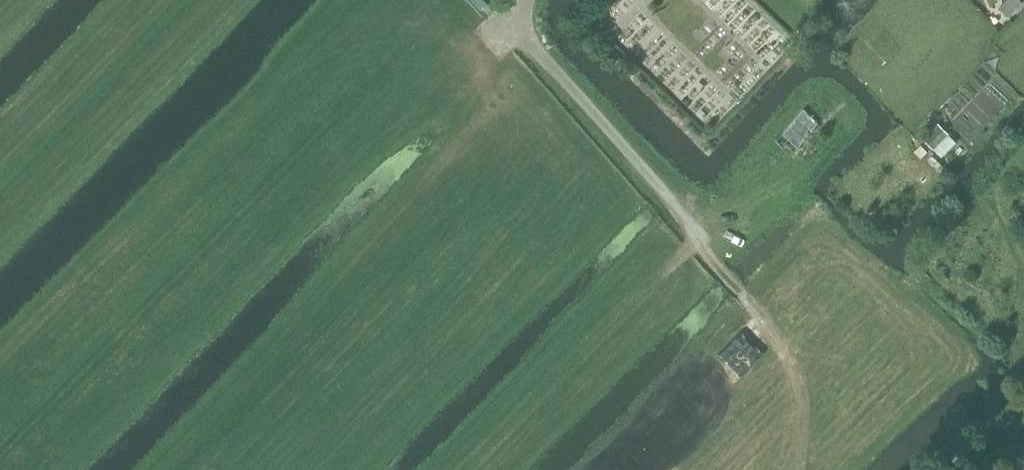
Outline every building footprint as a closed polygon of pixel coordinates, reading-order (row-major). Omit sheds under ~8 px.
[(1016,9),(1007,0),(1000,7),(1008,16),(1016,9)] [(1007,0),(1016,9),(1023,2),(1021,0),(1007,0)] [(805,108),(777,139),(792,153),(820,121),(805,108)] [(945,137),(934,125),(925,134),(936,146),(945,137)] [(957,141),(949,134),(934,149),(942,156),(957,141)] [(922,145),(916,151),(923,158),(929,152),(922,145)]
